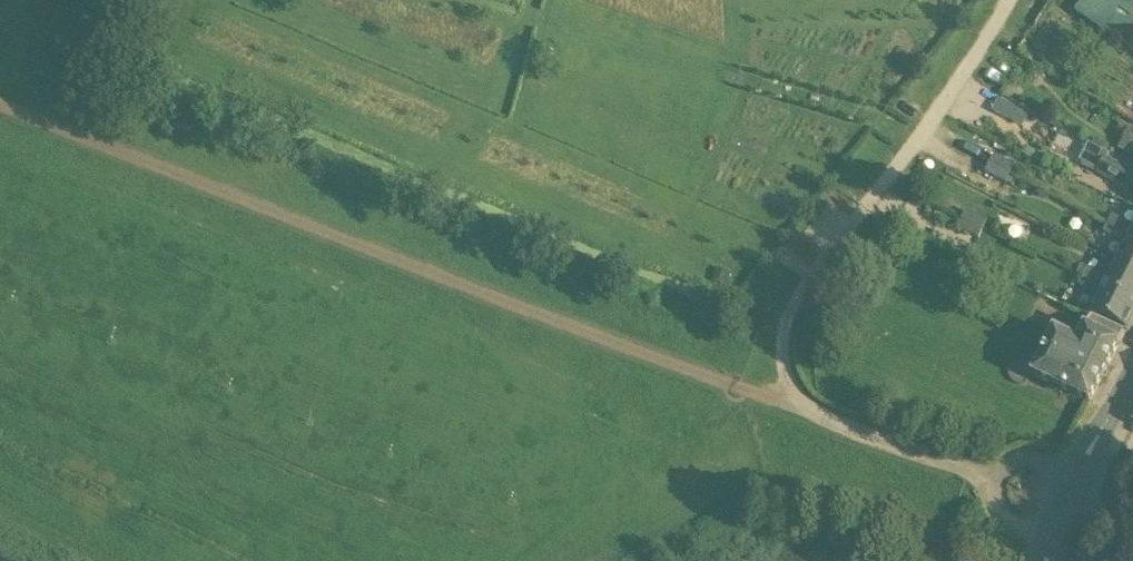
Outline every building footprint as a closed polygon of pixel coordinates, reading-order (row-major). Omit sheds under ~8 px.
[(1075,12),(1132,51),(1132,0),(1083,0),(1075,12)] [(998,98),(991,111),(1007,119),(1013,106),(998,98)] [(1131,126),(1118,149),(1132,157),(1132,127),(1131,126)] [(1087,145),(1079,160),(1098,171),(1097,174),(1127,190),(1131,183),(1132,184),(1132,170),(1087,145)] [(994,157),(987,172),(1006,182),(1010,174),(1013,166),(994,157)] [(967,210),(962,219),(983,229),(988,220),(967,210)] [(1132,237),(1132,228),(1132,230),(1124,226),(1126,222),(1113,216),(1109,224),(1132,237)] [(983,229),(962,219),(957,229),(978,239),(983,229)] [(1109,224),(1105,233),(1118,239),(1120,236),(1127,239),(1117,260),(1132,269),(1132,237),(1109,224)] [(1117,260),(1108,277),(1082,265),(1077,274),(1083,277),(1132,302),(1132,269),(1117,260)] [(1132,313),(1132,302),(1083,277),(1079,285),(1099,294),(1091,311),(1125,328),(1132,313)] [(1123,334),(1091,319),(1087,327),(1086,327),(1077,344),(1054,332),(1033,376),(1089,403),(1118,343),(1119,343),(1123,334)]
